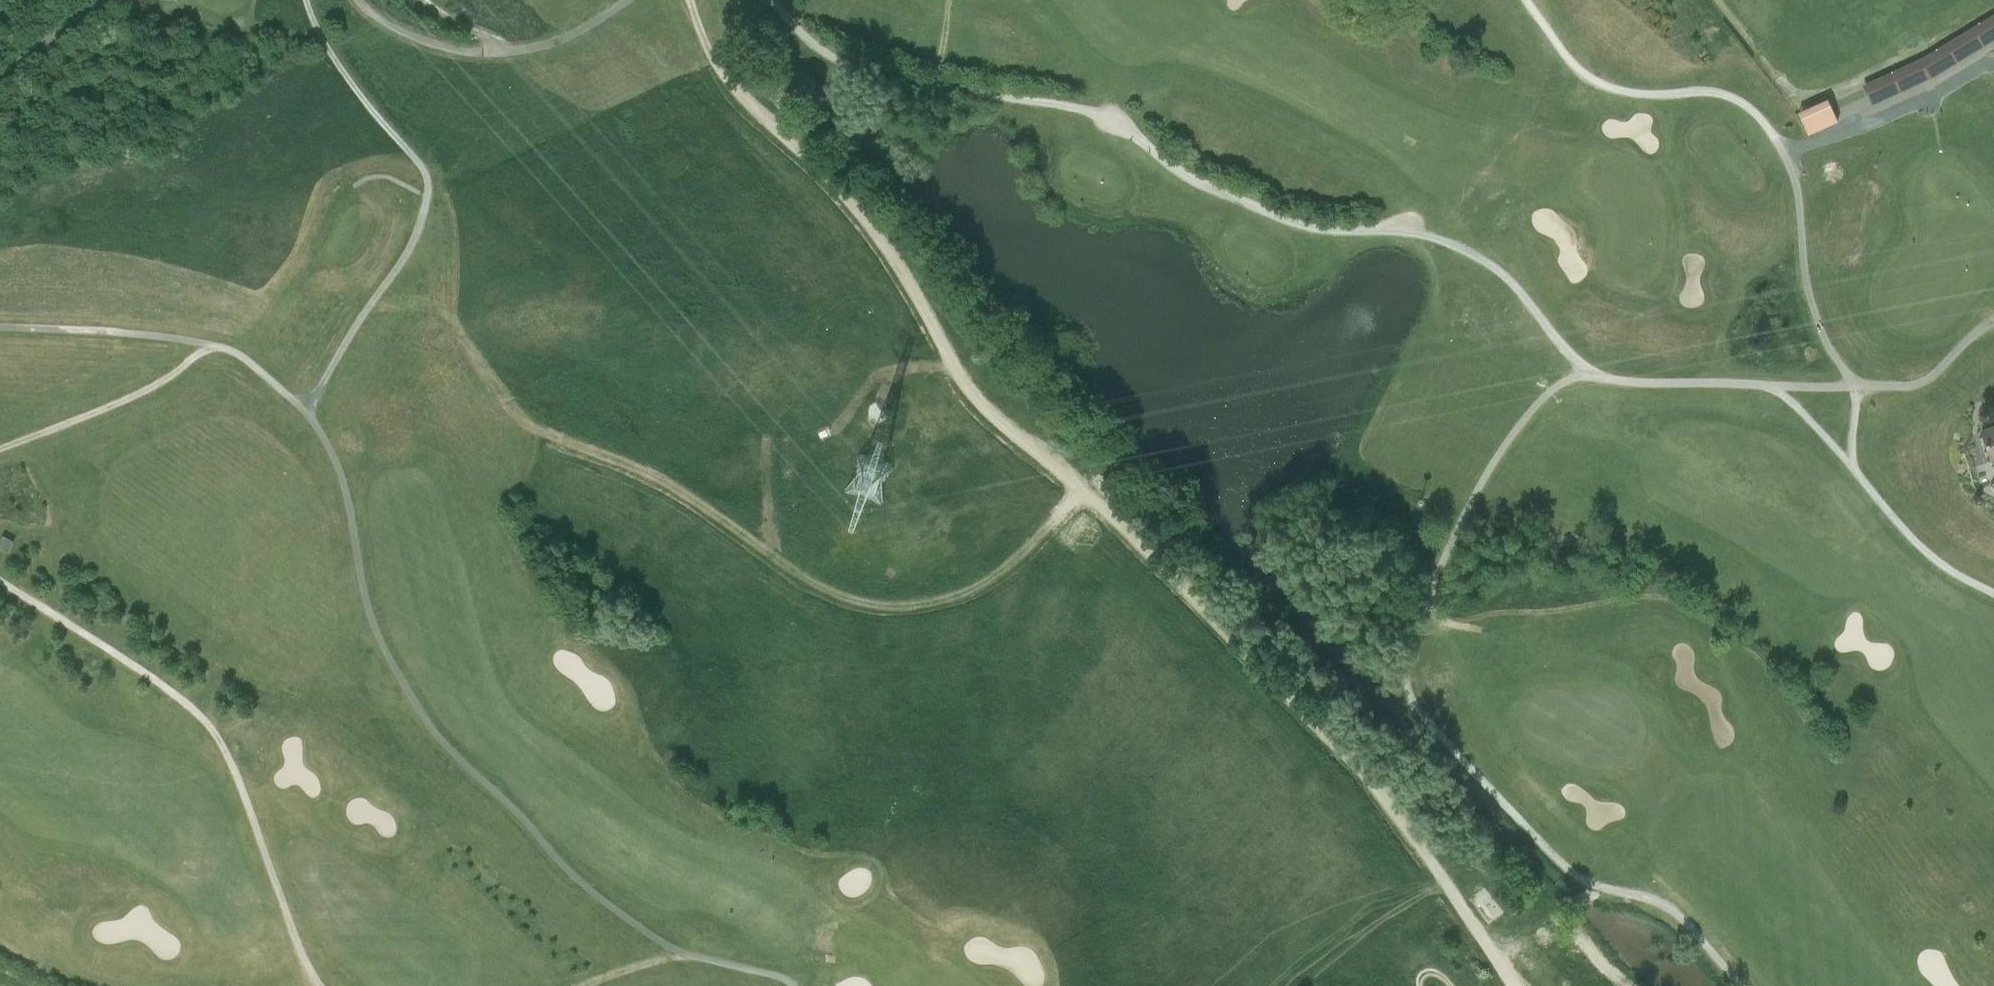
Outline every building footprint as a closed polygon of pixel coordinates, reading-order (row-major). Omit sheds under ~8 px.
[(1930,64),(1867,93),(1876,111),(1940,82),(1993,49),(1993,24),(1930,64)] [(1826,100),(1804,110),(1814,132),(1836,122),(1826,100)] [(1813,273),(1812,286),(1829,287),(1830,274),(1813,273)] [(1981,433),(1991,462),(1993,461),(1993,428),(1981,433)]
